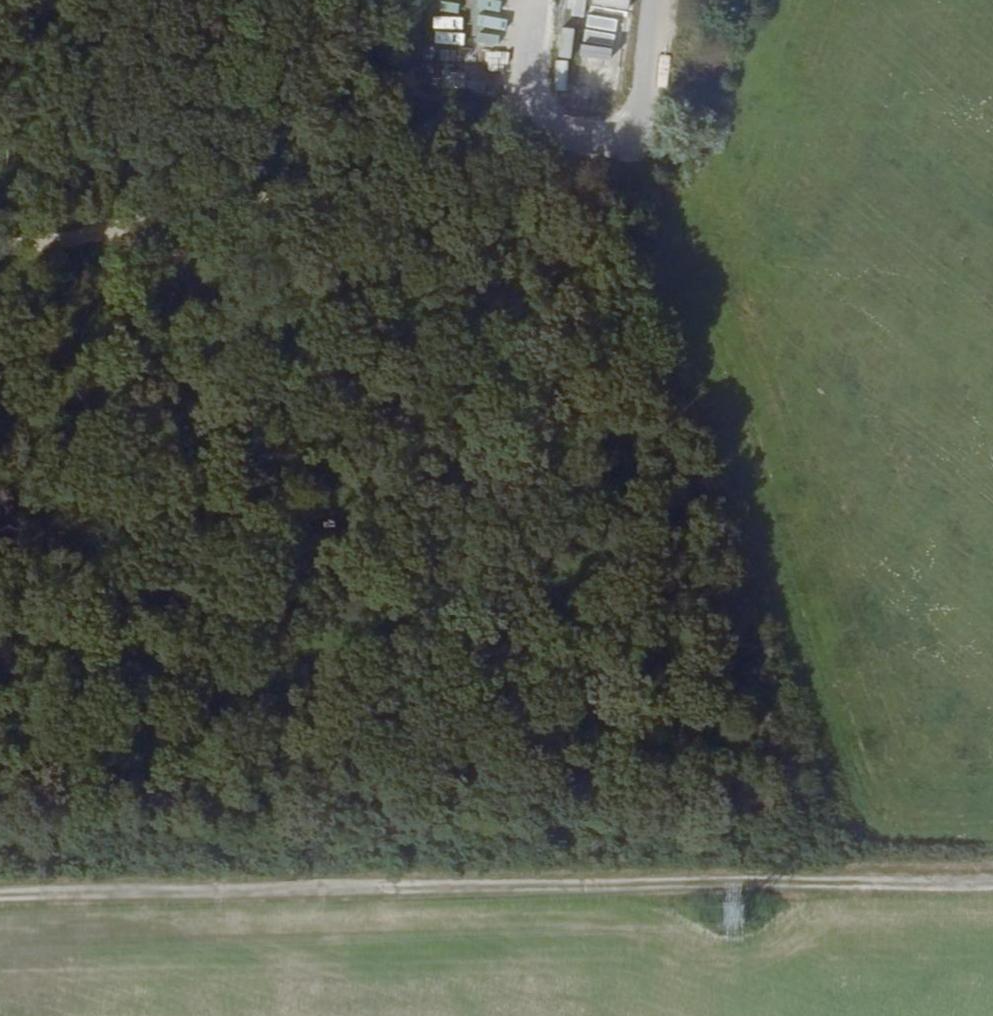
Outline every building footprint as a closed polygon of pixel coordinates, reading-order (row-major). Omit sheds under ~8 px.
[(450,9),(452,0),(432,0),(431,5),(450,9)] [(556,89),(565,89),(568,0),(559,0),(556,89)] [(625,96),(635,0),(588,0),(578,91),(625,96)] [(427,19),(426,31),(448,34),(450,21),(427,19)] [(435,86),(456,85),(455,64),(435,64),(435,86)]
